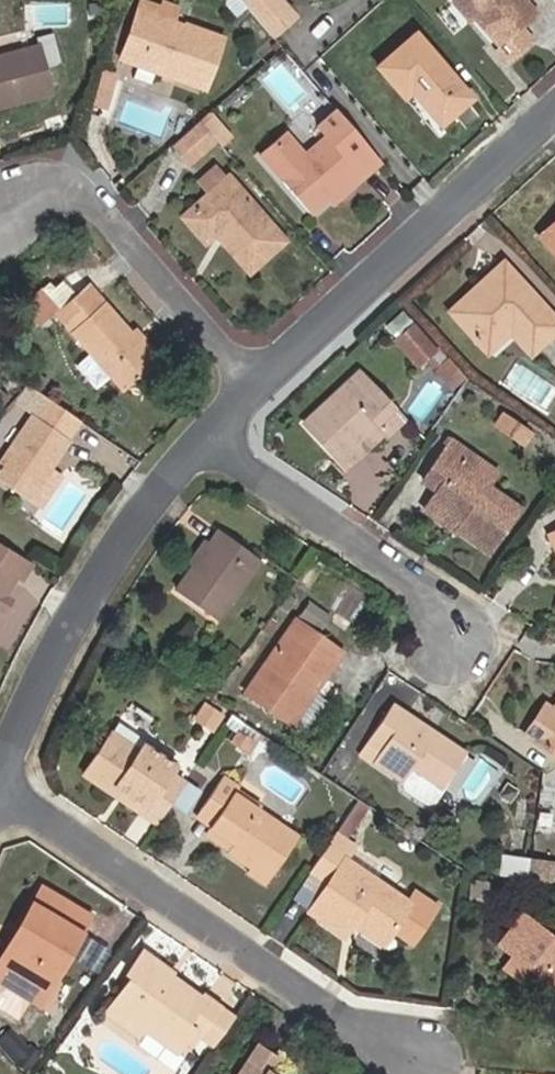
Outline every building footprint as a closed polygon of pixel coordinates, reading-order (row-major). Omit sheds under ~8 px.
[(280,0),(241,0),(271,36),(294,17),(280,0)] [(476,16),(463,0),(454,0),(450,3),(468,24),(472,20),(476,16)] [(520,31),(535,18),(521,0),(463,0),(476,16),(472,20),(497,49),(493,54),(505,67),(531,45),(520,31)] [(155,68),(204,86),(218,45),(136,15),(121,57),(136,62),(132,74),(150,81),(155,68)] [(35,45),(0,56),(0,105),(48,91),(42,65),(57,61),(50,32),(33,36),(35,45)] [(438,124),(468,100),(414,34),(377,65),(403,96),(410,91),(438,124)] [(92,107),(108,112),(118,75),(102,70),(92,107)] [(326,196),(356,170),(344,156),(360,141),(332,108),(315,123),(323,134),(302,152),(284,130),(257,153),(307,211),(326,196)] [(223,145),(232,137),(213,115),(204,123),(217,138),(223,145)] [(174,142),(190,161),(217,138),(204,123),(200,118),(174,142)] [(326,196),(331,202),(377,162),(360,141),(344,156),(356,170),(326,196)] [(253,271),(288,240),(230,175),(185,214),(211,243),(221,235),(253,271)] [(554,251),(554,222),(540,235),(554,251)] [(554,331),(554,318),(504,261),(477,286),(481,292),(455,315),(483,347),(511,320),(536,349),(554,331)] [(157,361),(132,333),(88,283),(56,312),(124,389),(157,361)] [(450,310),(455,315),(481,292),(477,286),(450,310)] [(24,306),(39,322),(57,305),(42,289),(24,306)] [(510,331),(530,354),(536,349),(511,320),(483,347),(488,353),(510,331)] [(157,361),(160,357),(135,329),(132,333),(157,361)] [(426,369),(437,358),(411,330),(399,341),(426,369)] [(449,355),(434,366),(450,386),(464,375),(449,355)] [(387,434),(403,417),(360,372),(307,424),(342,461),(378,424),(387,434)] [(45,471),(67,439),(65,438),(78,418),(47,397),(34,416),(32,415),(0,461),(0,482),(25,499),(45,471)] [(524,451),(534,437),(503,413),(492,427),(524,451)] [(342,461),(351,470),(387,434),(378,424),(342,461)] [(524,504),(492,482),(462,462),(470,448),(454,437),(426,479),(442,490),(438,496),(468,516),(465,521),(498,544),(524,504)] [(492,482),(501,469),(470,448),(462,462),(492,482)] [(25,499),(36,506),(55,478),(45,471),(25,499)] [(433,504),(463,525),(465,521),(468,516),(438,496),(433,504)] [(175,590),(218,618),(257,555),(214,527),(204,543),(208,547),(194,568),(191,566),(175,590)] [(200,541),(186,563),(191,566),(194,568),(208,547),(204,543),(200,541)] [(13,576),(17,579),(29,561),(0,543),(0,597),(13,576)] [(17,579),(20,581),(32,563),(29,561),(17,579)] [(299,608),(320,623),(330,609),(308,595),(299,608)] [(295,613),(249,686),(291,712),(320,664),(326,668),(342,643),(295,613)] [(291,712),(297,716),(326,668),(320,664),(291,712)] [(421,801),(429,799),(461,754),(430,731),(427,735),(419,730),(422,725),(388,701),(365,734),(376,744),(368,756),(398,778),(400,785),(421,801)] [(550,710),(544,721),(535,715),(521,736),(554,759),(554,704),(550,710)] [(550,710),(542,705),(535,715),(544,721),(550,710)] [(154,808),(177,772),(182,765),(119,722),(84,773),(119,794),(123,787),(154,808)] [(430,731),(422,725),(419,730),(427,735),(430,731)] [(365,734),(356,747),(368,756),(376,744),(365,734)] [(119,794),(164,823),(190,781),(177,772),(154,808),(123,787),(119,794)] [(280,872),(299,841),(235,799),(245,784),(230,774),(208,807),(221,817),(217,823),(241,839),(238,844),(262,860),(280,872)] [(495,794),(504,801),(516,784),(508,777),(495,794)] [(550,835),(554,794),(539,791),(533,832),(550,835)] [(208,807),(203,814),(217,823),(221,817),(208,807)] [(217,823),(213,828),(238,844),(241,839),(217,823)] [(420,887),(413,898),(348,856),(357,843),(336,829),(313,866),(333,879),(315,907),(351,931),(359,918),(364,911),(394,931),(398,925),(416,937),(439,900),(420,887)] [(504,854),(502,871),(528,875),(530,858),(504,854)] [(528,875),(553,879),(554,865),(554,861),(530,858),(528,875)] [(276,879),(280,872),(262,860),(257,866),(276,879)] [(42,1000),(79,926),(65,918),(74,902),(39,883),(18,926),(26,929),(13,955),(6,952),(0,963),(0,979),(42,1000)] [(79,926),(87,909),(74,902),(65,918),(79,926)] [(389,939),(394,931),(364,911),(359,918),(389,939)] [(554,984),(554,940),(523,916),(501,945),(516,956),(545,977),(554,984)] [(18,926),(6,952),(13,955),(26,929),(18,926)] [(207,984),(203,991),(169,968),(173,962),(144,942),(129,963),(133,967),(114,996),(144,1017),(149,1010),(185,1037),(189,1030),(196,1036),(202,1026),(222,996),(222,995),(207,984)] [(506,969),(535,991),(545,977),(516,956),(506,969)] [(169,968),(203,991),(207,984),(173,962),(169,968)] [(180,1044),(185,1037),(149,1010),(144,1017),(114,996),(108,1004),(142,1028),(147,1021),(180,1044)] [(202,1026),(217,1037),(237,1008),(222,996),(202,1026)] [(269,1038),(252,1061),(269,1073),(277,1064),(286,1051),(269,1038)] [(252,1061),(242,1073),(269,1073),(252,1061)] [(277,1064),(269,1073),(288,1073),(277,1064)]
